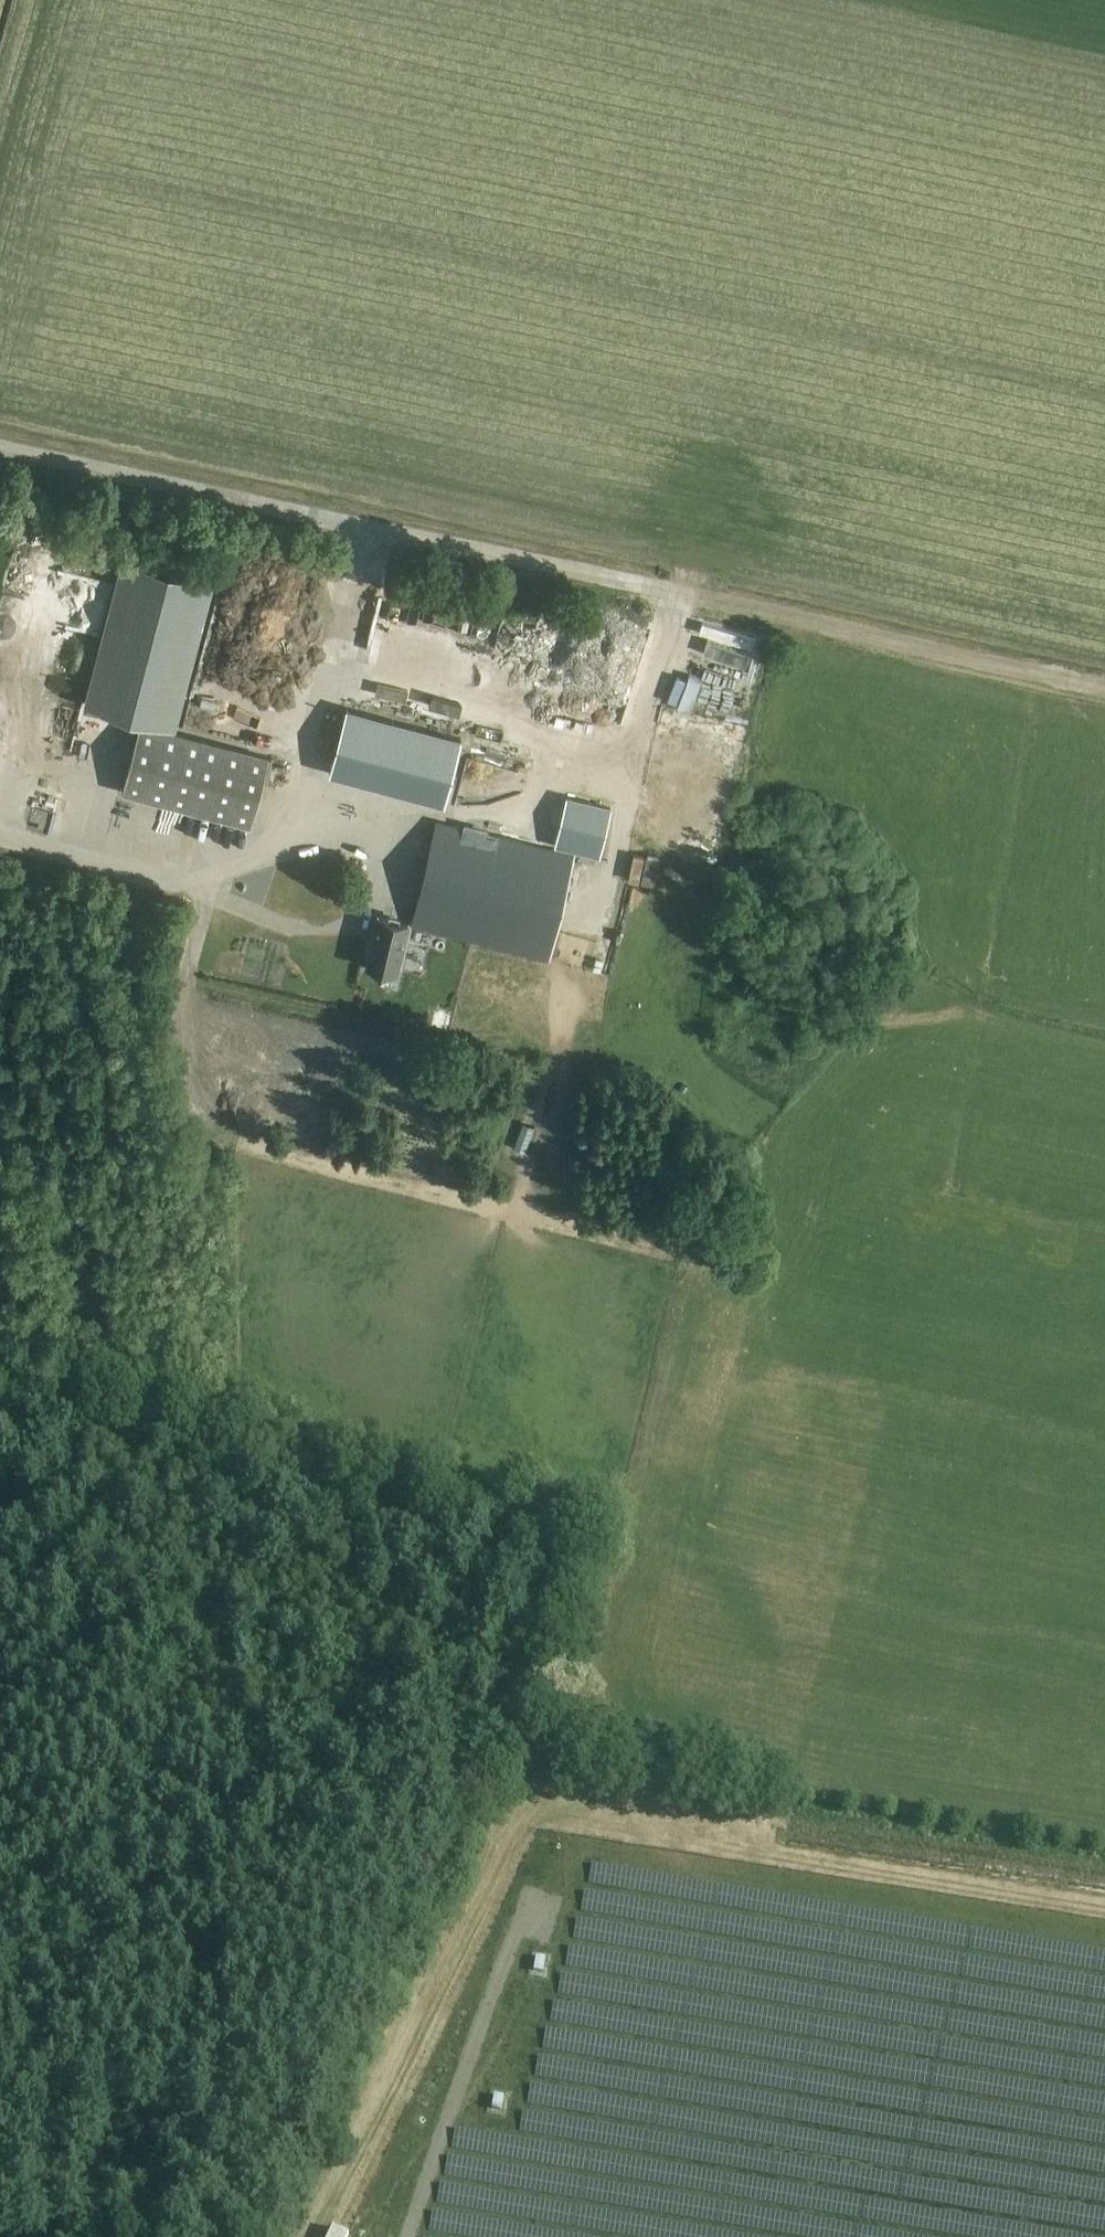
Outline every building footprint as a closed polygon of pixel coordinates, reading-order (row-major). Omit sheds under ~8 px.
[(340,559),(357,558),(356,543),(339,544),(340,559)] [(87,705),(173,727),(211,581),(125,559),(87,705)] [(455,640),(457,671),(487,669),(485,638),(455,640)] [(677,669),(672,697),(742,710),(753,653),(695,642),(690,672),(677,669)] [(15,670),(18,654),(0,649),(0,666),(15,670)] [(390,714),(399,687),(384,682),(375,709),(390,714)] [(445,804),(462,739),(346,708),(329,773),(445,804)] [(115,734),(115,723),(81,725),(82,755),(105,754),(104,734),(115,734)] [(142,723),(124,792),(253,826),(272,758),(142,723)] [(599,856),(611,808),(567,797),(555,845),(599,856)] [(161,838),(164,816),(155,815),(152,837),(161,838)] [(550,959),(575,853),(438,821),(414,926),(550,959)] [(381,915),(367,965),(398,973),(411,923),(381,915)] [(328,2236),(347,2236),(348,2235),(332,2227),(328,2236)]
